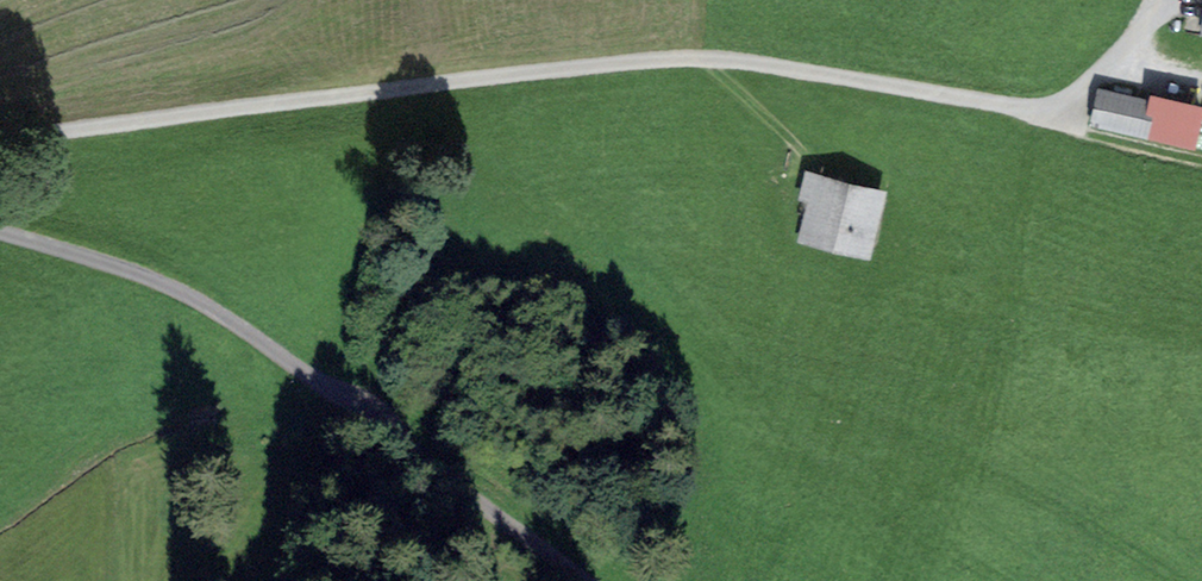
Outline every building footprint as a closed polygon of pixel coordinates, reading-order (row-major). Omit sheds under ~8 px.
[(1201,26),(1201,0),(1195,0),(1192,24),(1201,26)] [(1192,138),(1201,93),(1149,83),(1148,88),(1095,77),(1087,117),(1192,138)] [(899,256),(915,185),(831,166),(824,197),(833,199),(824,239),(899,256)]
